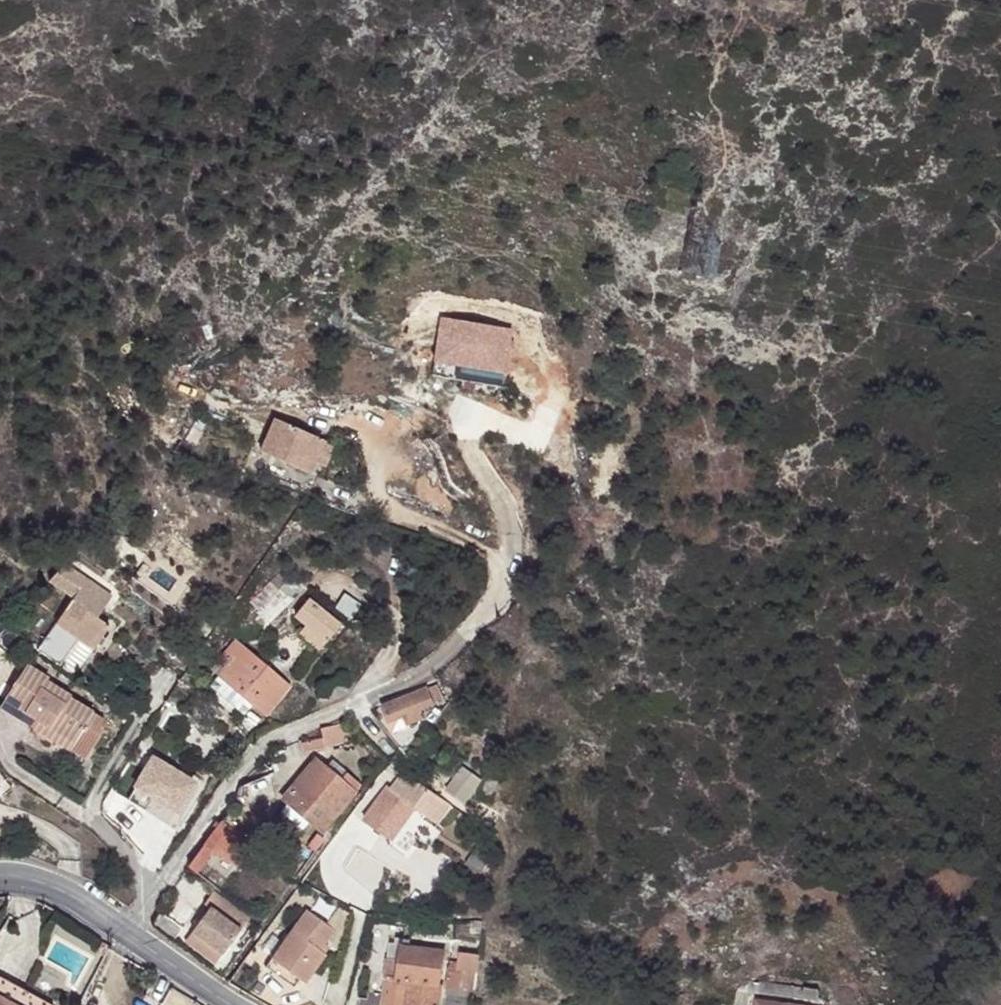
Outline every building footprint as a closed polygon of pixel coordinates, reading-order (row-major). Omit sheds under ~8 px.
[(497,326),(441,318),(439,337),(450,339),(449,342),(493,349),(494,347),(507,350),(511,329),(497,326)] [(317,453),(283,435),(270,463),(303,480),(317,453)] [(79,640),(93,649),(109,627),(97,618),(111,598),(64,564),(51,583),(74,599),(38,651),(60,667),(79,640)] [(269,583),(251,603),(258,610),(277,591),(269,583)] [(340,624),(309,599),(295,617),(307,626),(314,631),(307,640),(319,650),(340,624)] [(314,631),(307,626),(300,636),(307,640),(314,631)] [(74,676),(93,649),(79,640),(60,667),(74,676)] [(231,663),(220,676),(253,704),(266,715),(290,685),(236,641),(223,657),(231,663)] [(26,665),(4,701),(74,743),(85,724),(92,712),(69,699),(70,695),(46,681),(49,677),(26,665)] [(253,704),(220,676),(211,686),(216,690),(211,696),(231,712),(236,707),(244,713),(253,704)] [(438,686),(433,680),(428,682),(433,689),(438,686)] [(408,725),(423,719),(418,710),(433,703),(427,689),(382,707),(389,723),(405,717),(408,725)] [(329,699),(325,692),(317,695),(320,703),(329,699)] [(74,743),(4,701),(0,708),(84,758),(99,733),(85,724),(74,743)] [(392,730),(408,725),(405,717),(389,723),(392,730)] [(320,727),(323,735),(325,745),(345,739),(339,721),(320,727)] [(325,745),(323,735),(301,742),(303,748),(308,746),(309,749),(325,745)] [(194,782),(153,759),(129,801),(147,811),(155,797),(178,811),(194,782)] [(314,759),(291,788),(282,799),(322,831),(349,800),(361,784),(347,772),(340,781),(326,769),(314,759)] [(340,781),(347,772),(333,761),(326,769),(340,781)] [(447,790),(467,802),(480,778),(461,766),(447,790)] [(240,786),(239,788),(235,808),(273,798),(272,773),(272,772),(241,785),(240,786)] [(414,808),(422,814),(440,825),(452,806),(402,772),(390,790),(388,788),(364,822),(392,840),(414,808)] [(497,781),(488,778),(481,798),(491,802),(497,781)] [(401,846),(422,814),(414,808),(392,840),(401,846)] [(219,824),(205,845),(214,851),(228,861),(243,841),(219,824)] [(257,837),(250,846),(265,858),(272,848),(257,837)] [(205,845),(188,868),(197,874),(214,851),(205,845)] [(226,904),(219,914),(241,930),(249,920),(226,904)] [(241,930),(219,914),(210,908),(192,933),(223,955),(241,930)] [(306,911),(272,959),(298,979),(305,983),(325,956),(324,954),(318,950),(323,944),(333,930),(306,911)] [(161,912),(153,926),(174,941),(183,928),(161,912)] [(223,955),(192,933),(185,942),(216,964),(223,955)] [(329,948),(323,944),(318,950),(324,954),(329,948)] [(405,947),(402,947),(401,961),(387,959),(384,979),(388,980),(384,1004),(440,1004),(443,986),(440,986),(443,958),(444,952),(410,948),(405,947)] [(448,985),(475,989),(480,954),(460,952),(459,961),(458,970),(450,969),(448,985)] [(298,979),(272,959),(266,967),(293,986),(298,979)] [(451,960),(450,969),(458,970),(459,961),(451,960)] [(39,975),(33,972),(27,984),(32,987),(39,975)] [(0,978),(0,1004),(50,1004),(0,978)] [(791,996),(792,987),(759,982),(758,992),(791,996)] [(803,988),(792,987),(791,996),(802,998),(803,988)] [(749,990),(737,988),(735,1002),(747,1004),(749,990)]
